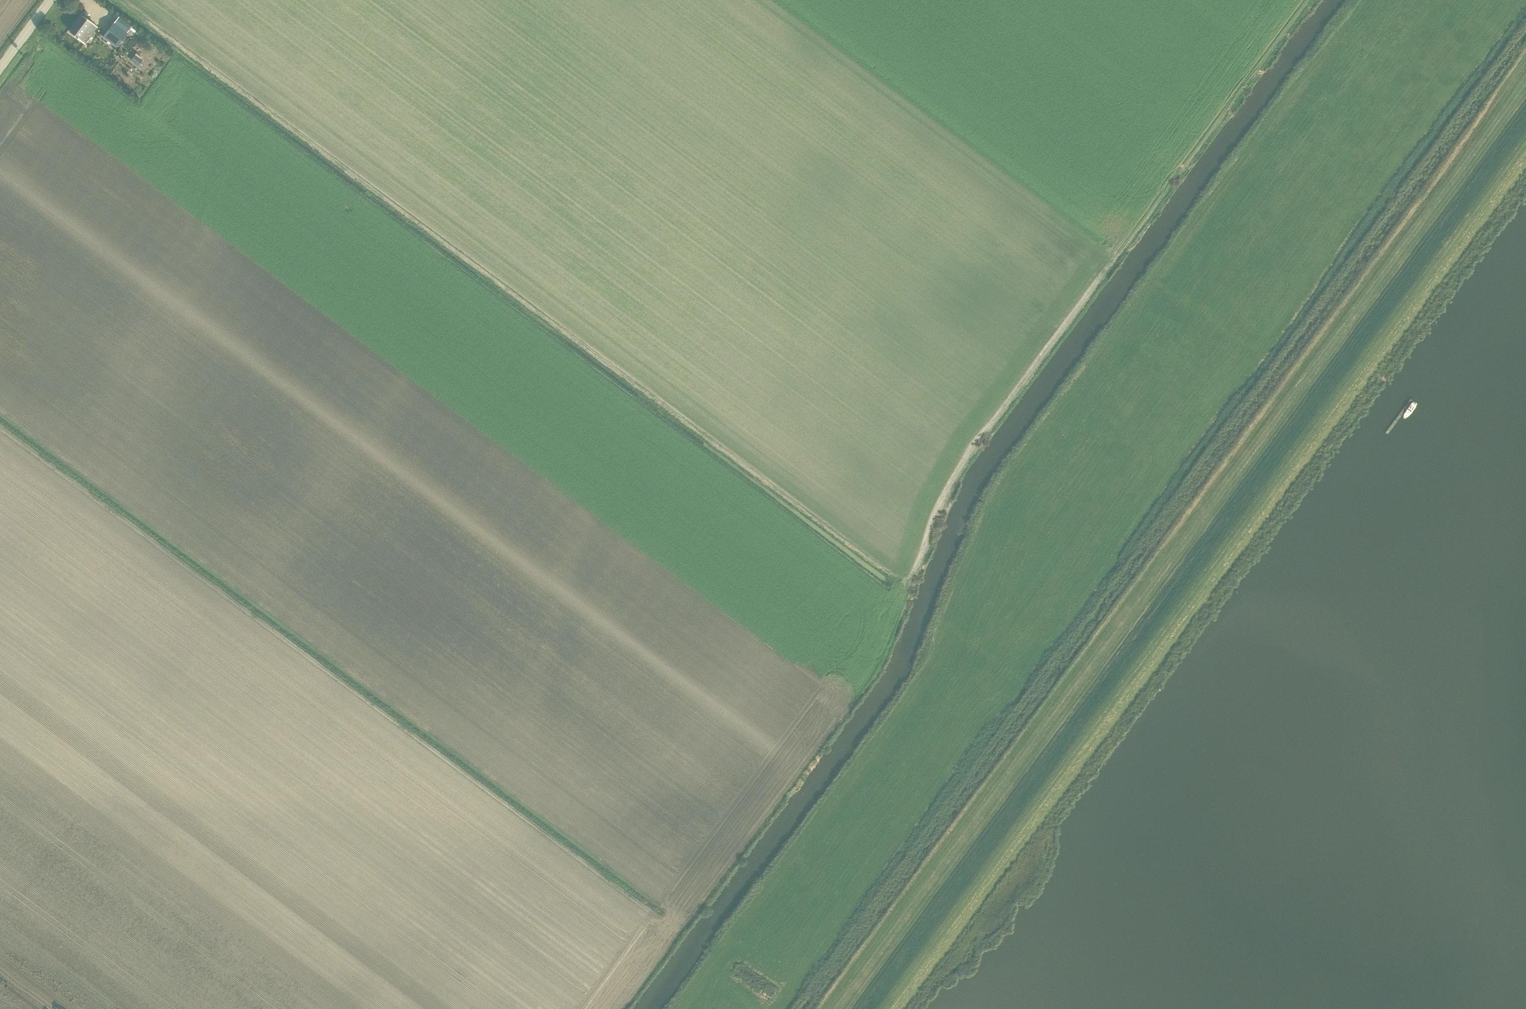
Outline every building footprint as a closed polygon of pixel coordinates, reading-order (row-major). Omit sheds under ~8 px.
[(86,43),(97,28),(82,16),(71,32),(86,43)] [(125,35),(127,33),(132,26),(119,16),(114,23),(104,36),(117,46),(118,44),(125,35)] [(142,58),(137,54),(133,60),(138,63),(142,58)] [(166,60),(162,67),(167,70),(171,63),(166,60)]
